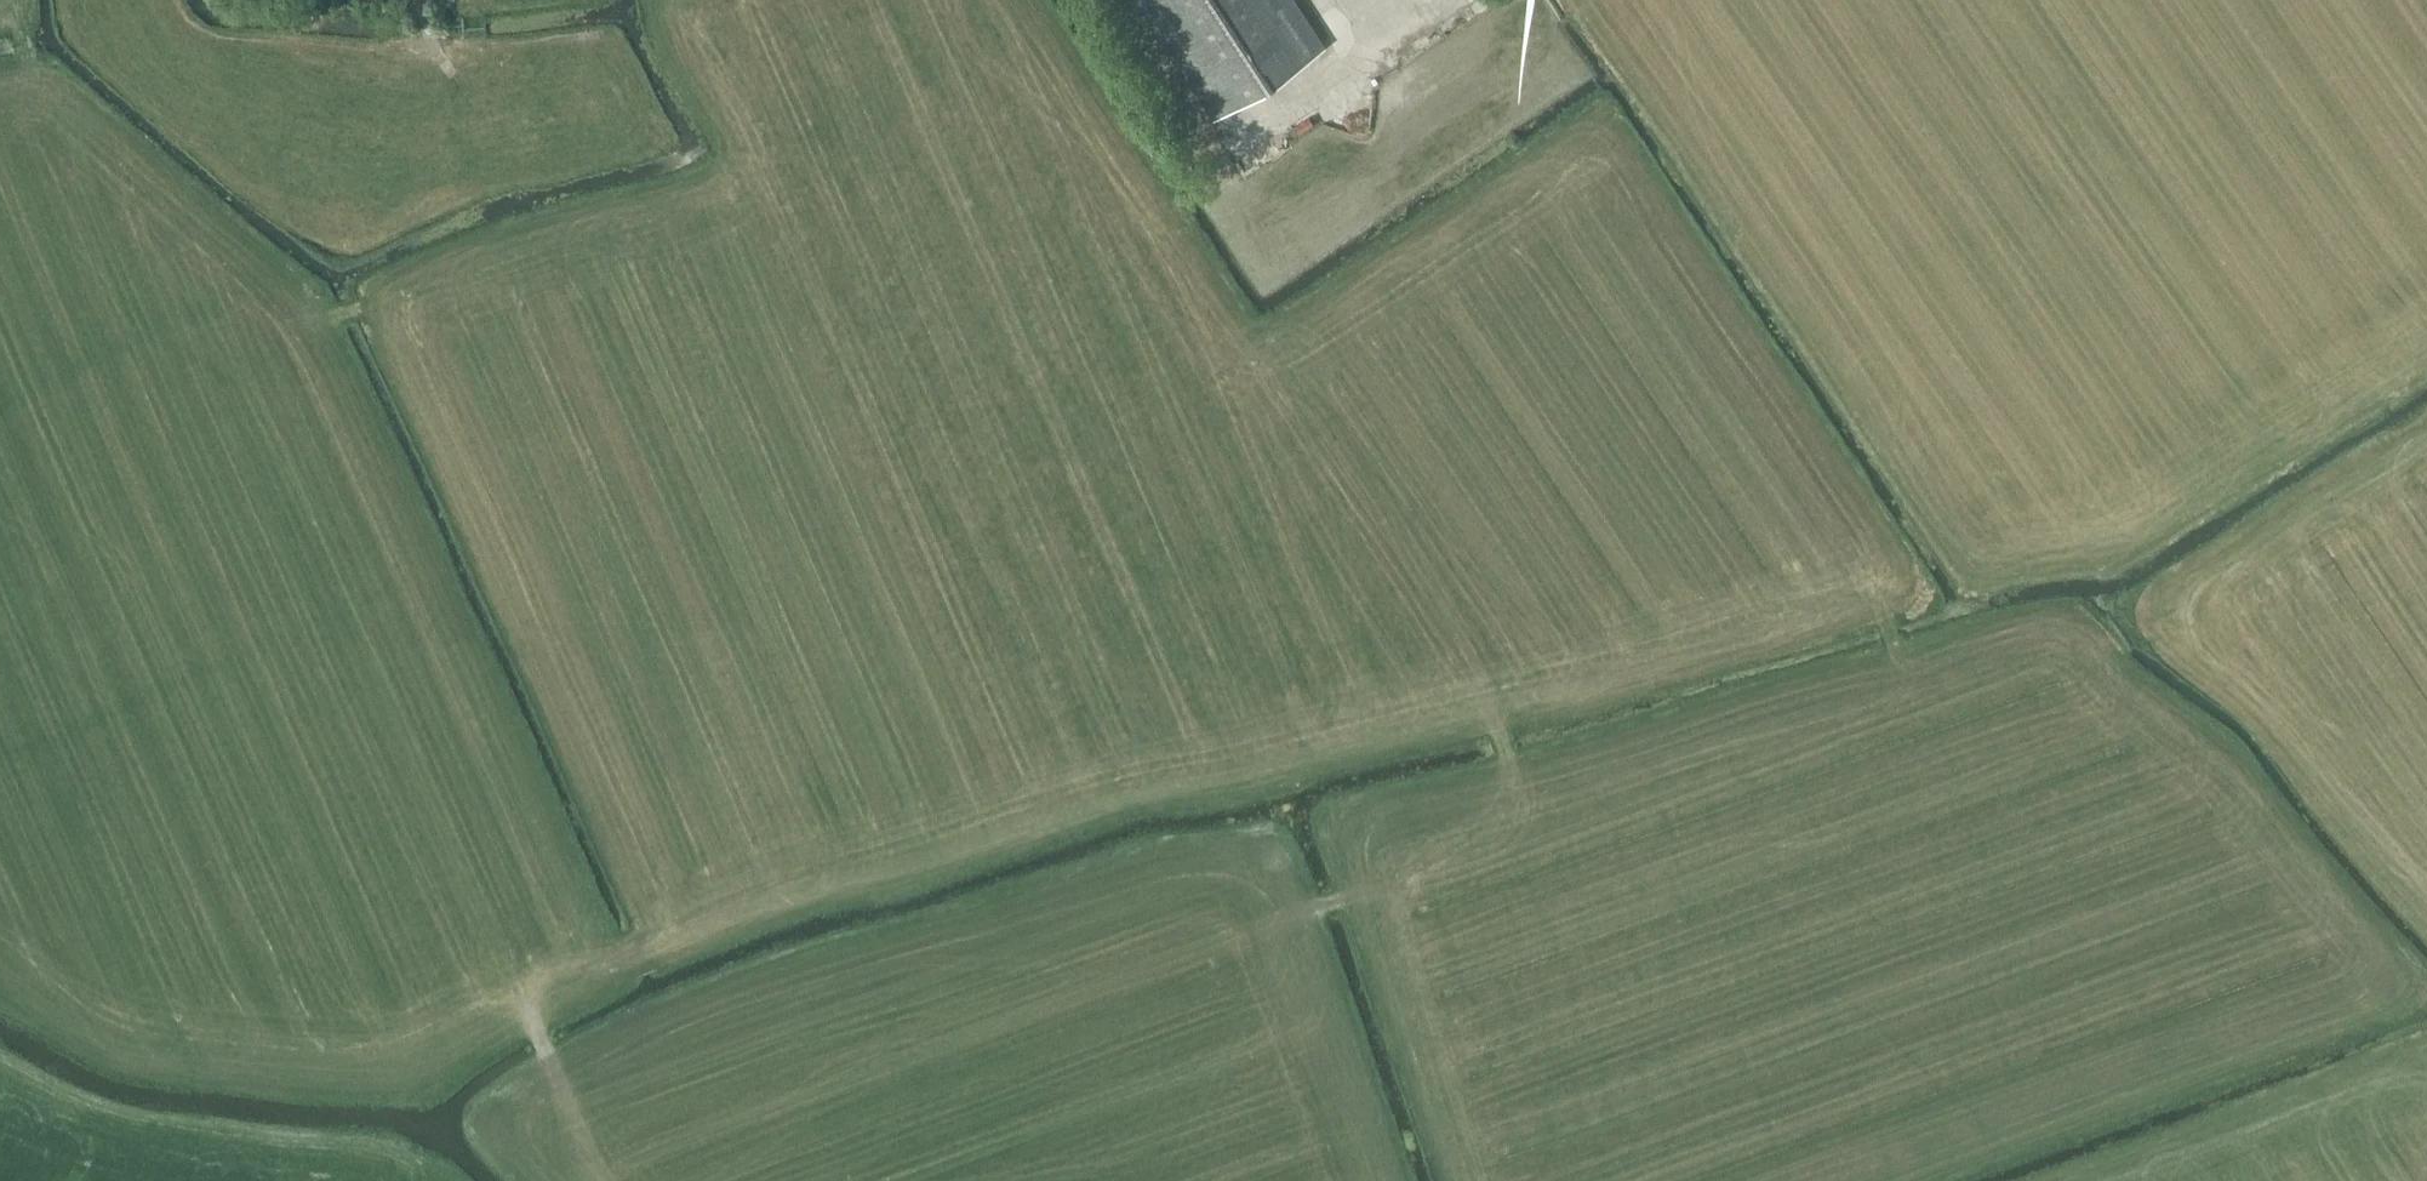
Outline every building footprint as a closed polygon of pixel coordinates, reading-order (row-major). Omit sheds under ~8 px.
[(1322,45),(1293,0),(1137,0),(1213,117),(1322,45)]
